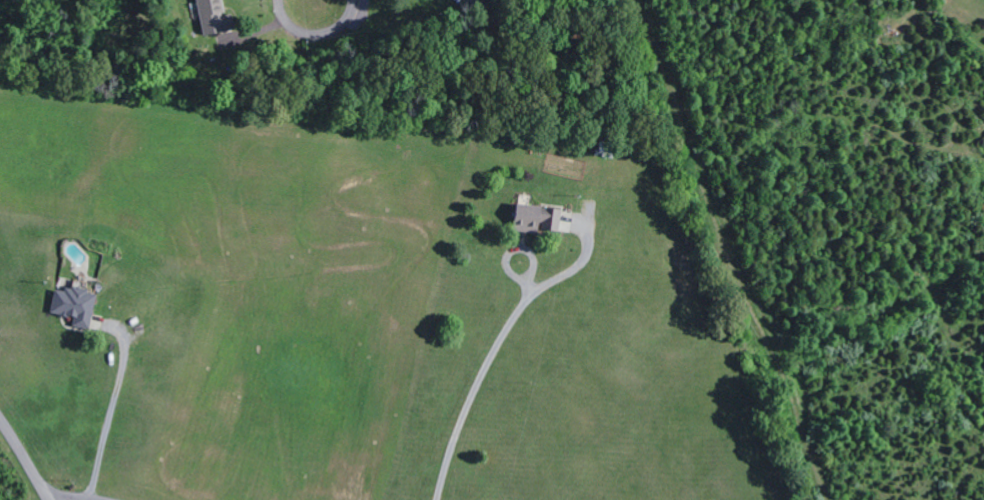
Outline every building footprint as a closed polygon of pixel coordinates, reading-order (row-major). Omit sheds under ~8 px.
[(205,36),(237,31),(235,15),(226,16),(224,0),(200,0),(205,36)] [(509,0),(483,0),(481,2),(499,15),(509,0)] [(540,235),(541,230),(560,233),(563,210),(519,204),(516,231),(540,235)] [(57,291),(52,314),(76,318),(74,327),(91,330),(98,293),(68,287),(67,292),(57,291)]
